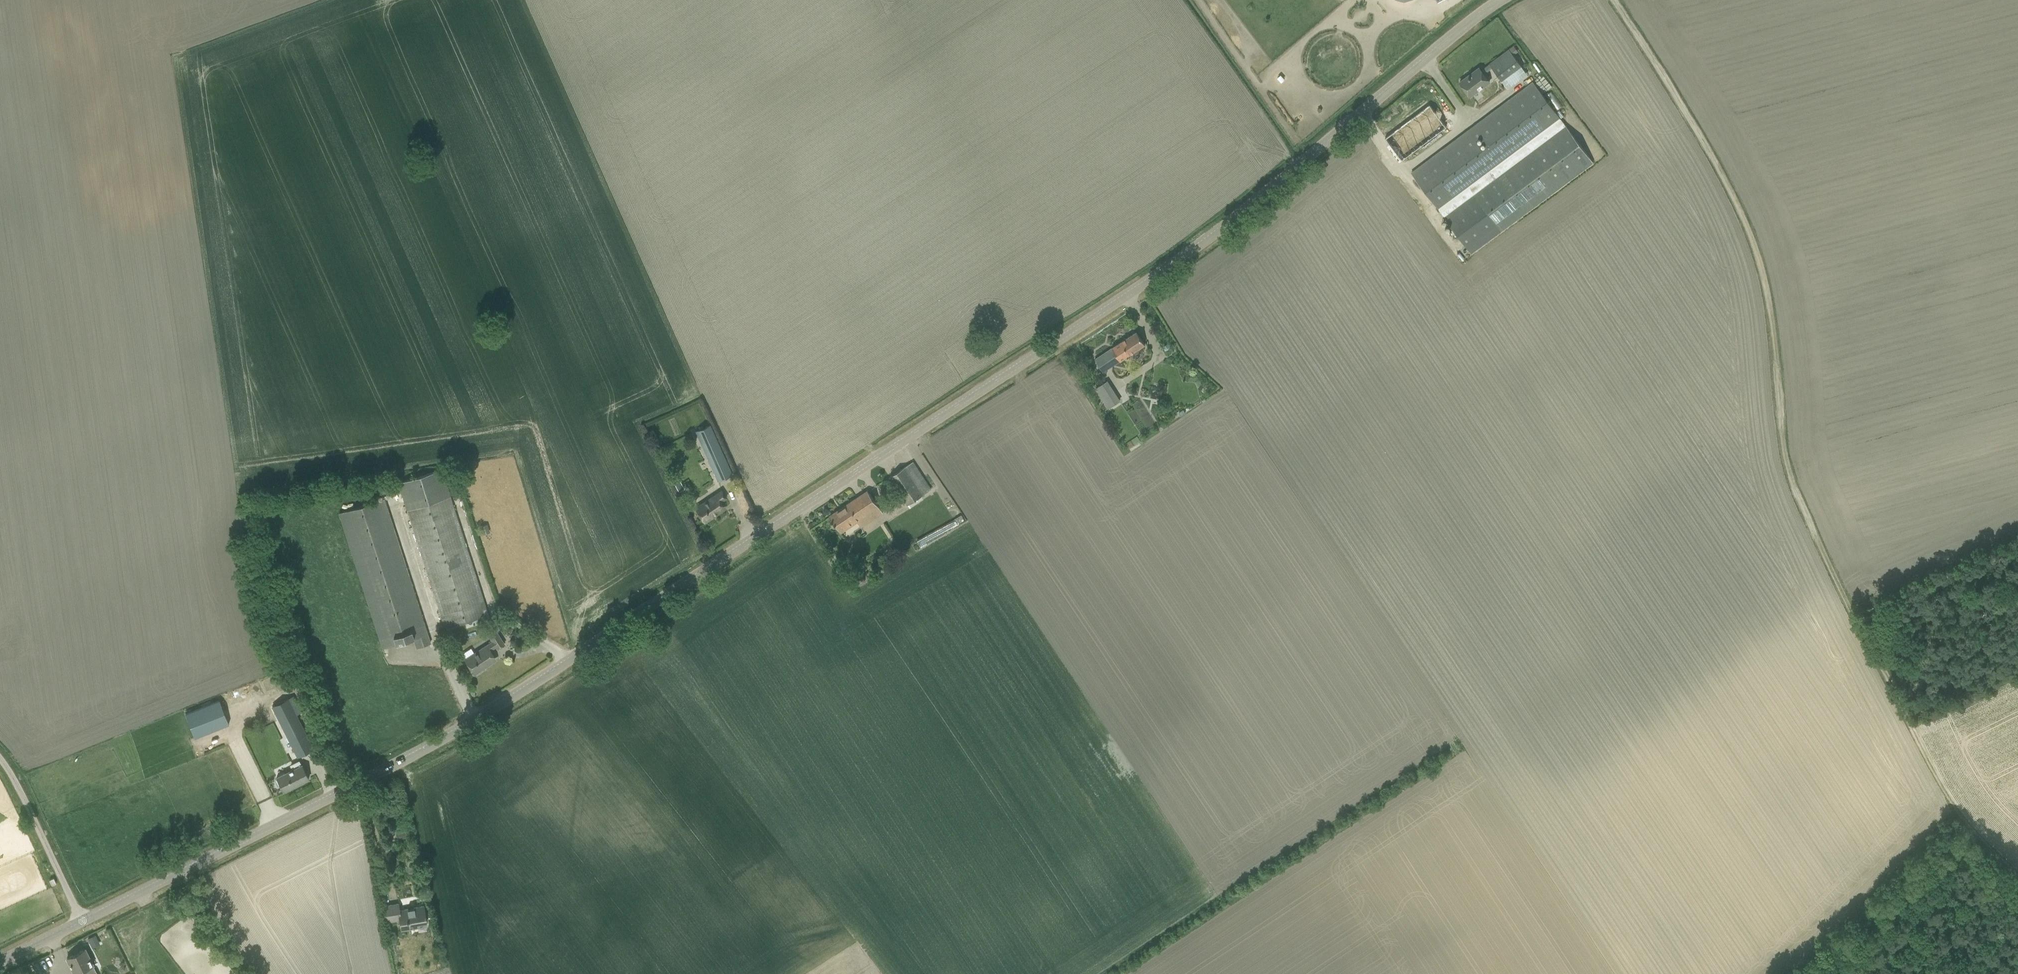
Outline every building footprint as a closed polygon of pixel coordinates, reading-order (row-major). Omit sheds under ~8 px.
[(1509,49),(1489,64),(1502,81),(1521,66),(1509,49)] [(1459,82),(1465,90),(1470,96),(1489,82),(1479,68),(1478,68),(1479,69),(1469,77),(1468,76),(1459,82)] [(1593,162),(1533,83),(1411,173),(1439,210),(1444,216),(1443,216),(1470,253),(1593,162)] [(1137,331),(1095,359),(1103,372),(1145,344),(1137,331)] [(1162,346),(1165,351),(1171,347),(1168,342),(1162,346)] [(1116,395),(1104,403),(1107,409),(1120,401),(1116,395)] [(674,423),(681,420),(676,412),(670,415),(674,423)] [(695,432),(713,472),(717,481),(732,474),(710,426),(695,432)] [(912,461),(889,477),(907,504),(931,489),(912,461)] [(444,626),(445,625),(477,616),(479,624),(490,620),(488,612),(473,564),(441,468),(397,483),(444,626)] [(694,507),(699,514),(704,522),(714,516),(713,515),(724,507),(720,502),(726,498),(721,489),(694,507)] [(829,516),(835,525),(840,532),(842,530),(843,531),(857,522),(861,527),(882,512),(868,491),(829,516)] [(338,513),(381,648),(412,638),(415,648),(430,643),(383,498),(338,513)] [(480,526),(482,534),(489,532),(487,524),(480,526)] [(464,659),(468,665),(474,674),(483,668),(482,666),(495,658),(489,650),(495,646),(497,648),(504,644),(495,630),(487,635),(491,641),(464,659)] [(260,686),(275,715),(291,707),(277,678),(260,686)] [(254,685),(231,696),(233,701),(257,689),(254,685)] [(218,700),(187,713),(196,736),(228,724),(218,700)] [(250,728),(246,733),(251,737),(255,733),(250,728)] [(288,738),(294,750),(298,758),(312,751),(302,731),(288,738)] [(293,769),(286,773),(276,777),(277,779),(276,780),(278,785),(280,784),(283,791),(308,779),(301,765),(299,760),(291,764),(293,769)] [(407,837),(405,830),(395,832),(397,839),(407,837)] [(383,906),(385,916),(386,922),(399,920),(400,929),(427,925),(423,906),(399,910),(398,903),(383,906)] [(87,938),(92,948),(100,944),(95,935),(87,938)] [(85,949),(67,958),(75,973),(97,973),(85,949)]
